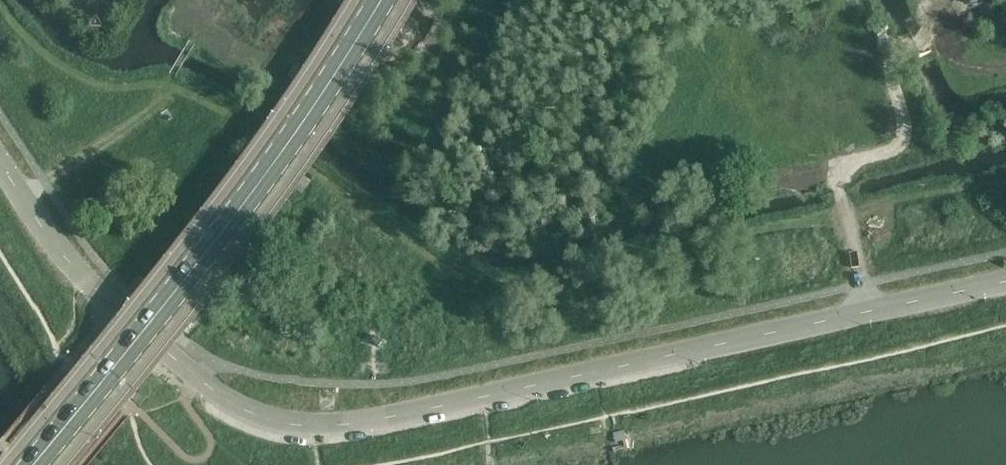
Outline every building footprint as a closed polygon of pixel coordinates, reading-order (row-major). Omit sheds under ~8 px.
[(383,343),(376,337),(375,337),(374,336),(371,339),(372,341),(379,347),(383,343)]
